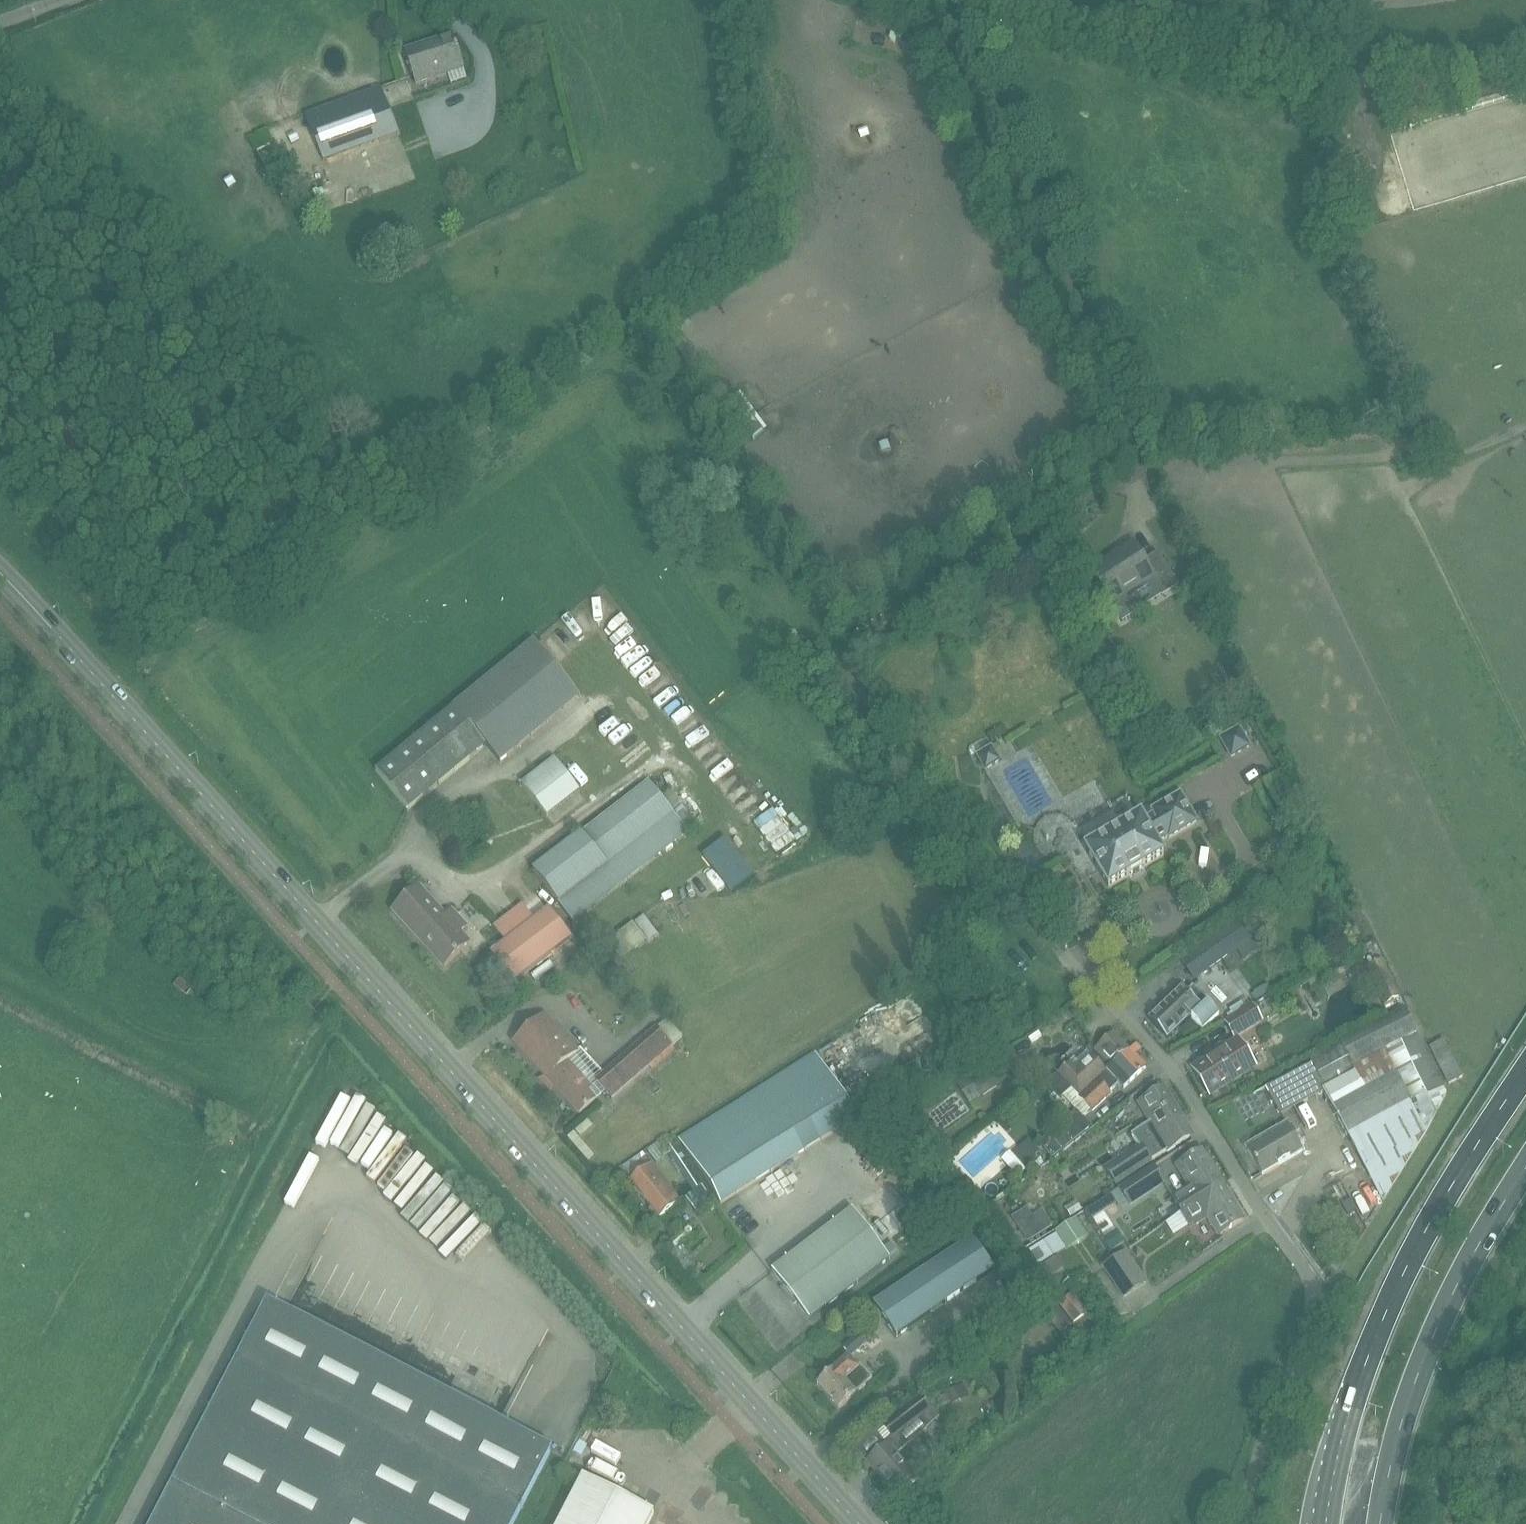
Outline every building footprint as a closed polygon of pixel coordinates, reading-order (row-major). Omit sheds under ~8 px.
[(405,51),(416,85),(433,79),(431,74),(462,63),(453,35),(439,40),(440,44),(423,49),(422,46),(405,51)] [(399,133),(380,87),(306,118),(325,163),(399,133)] [(1090,572),(1101,588),(1110,603),(1150,576),(1162,594),(1177,584),(1157,553),(1144,561),(1132,544),(1116,554),(1118,557),(1094,573),(1092,570),(1090,572)] [(535,641),(391,759),(376,771),(408,810),(486,746),(500,762),(580,697),(535,641)] [(618,716),(620,727),(639,723),(636,712),(618,716)] [(1241,733),(1251,746),(1266,735),(1255,721),(1241,733)] [(1221,739),(1231,757),(1249,747),(1239,729),(1221,739)] [(720,763),(735,753),(729,745),(715,754),(720,763)] [(978,756),(986,769),(999,761),(991,748),(978,756)] [(521,782),(547,817),(581,792),(554,757),(521,782)] [(674,813),(649,781),(533,872),(558,903),(674,813)] [(1141,816),(1086,848),(1108,887),(1164,855),(1157,843),(1168,836),(1169,838),(1197,822),(1180,794),(1153,810),(1155,814),(1144,821),(1141,816)] [(1076,838),(1093,820),(1071,799),(1054,818),(1076,838)] [(726,864),(740,855),(751,870),(767,859),(747,830),(716,851),(726,864)] [(393,910),(444,966),(469,944),(459,933),(466,927),(452,911),(445,917),(418,888),(393,910)] [(714,902),(702,910),(710,922),(722,913),(714,902)] [(644,950),(673,925),(657,906),(628,931),(644,950)] [(572,938),(549,908),(491,954),(514,983),(572,938)] [(1241,917),(1181,959),(1195,979),(1255,937),(1241,917)] [(1367,969),(1385,1005),(1402,997),(1383,961),(1367,969)] [(1163,1034),(1167,1039),(1190,1017),(1202,1030),(1219,1015),(1190,984),(1183,990),(1181,988),(1148,1019),(1158,1029),(1157,1030),(1161,1035),(1163,1034)] [(1225,1022),(1235,1037),(1261,1021),(1251,1006),(1225,1022)] [(1266,1087),(1281,1115),(1323,1092),(1332,1109),(1430,1060),(1419,1036),(1406,1011),(1289,1070),(1291,1074),(1266,1087)] [(514,1042),(579,1114),(594,1101),(586,1092),(590,1088),(566,1061),(579,1049),(577,1046),(574,1048),(544,1015),(514,1042)] [(596,1081),(605,1091),(612,1099),(673,1046),(657,1028),(596,1081)] [(1129,1051),(1113,1033),(1095,1050),(1090,1046),(1087,1049),(1088,1051),(1073,1065),(1070,1061),(1058,1072),(1072,1088),(1081,1097),(1129,1051)] [(1237,1041),(1194,1069),(1210,1095),(1254,1067),(1237,1041)] [(1129,1051),(1081,1097),(1093,1111),(1111,1094),(1109,1092),(1119,1083),(1124,1088),(1145,1068),(1129,1051)] [(679,1139),(720,1204),(857,1117),(815,1052),(679,1139)] [(956,1083),(970,1105),(1011,1079),(997,1057),(956,1083)] [(1332,1109),(1382,1201),(1426,1133),(1446,1094),(1430,1060),(1332,1109)] [(1072,1088),(1058,1072),(1045,1084),(1060,1099),(1072,1088)] [(1164,1089),(1140,1103),(1151,1121),(1131,1135),(1139,1147),(1150,1162),(1168,1150),(1190,1137),(1181,1122),(1183,1121),(1164,1089)] [(1038,1144),(1051,1159),(1092,1126),(1078,1111),(1076,1110),(1038,1144)] [(1288,1127),(1265,1141),(1248,1151),(1262,1175),(1302,1152),(1288,1127)] [(1012,1154),(1028,1170),(1044,1156),(1029,1139),(1012,1154)] [(1107,1169),(1116,1184),(1150,1162),(1139,1147),(1107,1169)] [(1171,1197),(1180,1213),(1198,1200),(1223,1186),(1202,1151),(1177,1166),(1188,1185),(1171,1197)] [(625,1174),(660,1219),(681,1202),(646,1158),(625,1174)] [(1120,1189),(1130,1204),(1163,1182),(1153,1167),(1120,1189)] [(1057,1179),(1034,1195),(1053,1223),(1076,1208),(1057,1179)] [(1198,1200),(1180,1213),(1190,1230),(1209,1219),(1219,1235),(1243,1220),(1223,1186),(1198,1200)] [(898,1232),(919,1221),(910,1203),(889,1214),(898,1232)] [(772,1271),(797,1304),(809,1320),(890,1258),(853,1210),(772,1271)] [(897,1337),(994,1270),(972,1237),(874,1304),(897,1337)] [(1103,1268),(1124,1297),(1145,1283),(1125,1253),(1103,1268)] [(1058,1304),(1081,1336),(1097,1324),(1073,1293),(1058,1304)] [(550,1452),(265,1304),(151,1523),(513,1523),(550,1452)] [(1121,1318),(1126,1324),(1135,1317),(1131,1311),(1121,1318)] [(843,1347),(851,1356),(866,1342),(858,1334),(843,1347)] [(848,1357),(817,1384),(839,1409),(872,1379),(860,1365),(858,1367),(848,1357)] [(885,1444),(887,1446),(869,1462),(898,1497),(918,1480),(896,1455),(909,1444),(900,1434),(918,1418),(909,1407),(900,1414),(884,1427),(893,1438),(885,1444)] [(567,1523),(662,1523),(674,1497),(595,1462),(567,1523)]
